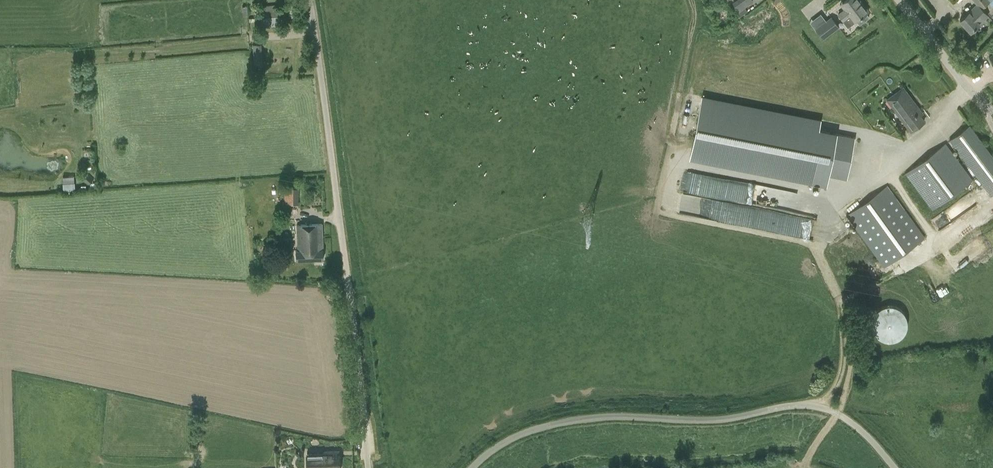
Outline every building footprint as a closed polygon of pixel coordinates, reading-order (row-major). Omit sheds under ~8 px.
[(845,9),(838,14),(842,20),(849,15),(854,22),(856,20),(859,24),(869,17),(866,13),(869,11),(861,0),(845,0),(841,3),(845,9)] [(978,4),(960,19),(970,31),(980,23),(979,22),(987,15),(981,8),(989,1),(992,5),(992,4),(992,0),(974,0),(978,4)] [(288,2),(290,18),(298,17),(297,1),(288,2)] [(261,17),(281,15),(280,4),(260,6),(261,17)] [(262,27),(282,25),(281,15),(261,17),(262,27)] [(823,39),(839,27),(832,17),(815,29),(823,39)] [(252,43),(253,51),(262,50),(261,43),(252,43)] [(903,87),(887,99),(911,132),(924,121),(919,114),(922,112),(903,87)] [(702,95),(689,159),(826,186),(829,176),(847,179),(855,137),(837,133),(837,132),(819,128),(821,118),(702,95)] [(991,195),(992,194),(992,156),(970,124),(950,139),(991,195)] [(906,173),(933,209),(973,179),(946,143),(906,173)] [(685,182),(715,188),(718,176),(688,170),(685,182)] [(75,182),(74,176),(63,176),(63,182),(63,191),(76,190),(75,182)] [(300,204),(299,187),(294,187),(294,182),(285,182),(285,205),(300,204)] [(847,215),(884,266),(925,237),(887,186),(847,215)] [(788,198),(789,195),(791,195),(792,191),(775,188),(774,196),(788,198)] [(742,211),(743,203),(686,193),(683,213),(728,220),(729,214),(731,214),(732,209),(742,211)] [(322,223),(297,224),(298,249),(296,249),(297,259),(324,258),(323,248),(322,223)] [(894,306),(890,305),(887,305),(883,306),(880,308),(877,311),(875,314),(873,317),(872,321),(872,324),(873,328),(874,331),(876,335),(879,337),(882,339),(886,340),(890,341),(893,340),(897,339),(900,338),(903,335),(905,332),(907,329),(908,325),(908,321),(907,318),(906,314),(904,311),(901,309),(898,307),(894,306)] [(339,450),(322,450),(322,452),(307,453),(308,467),(340,467),(339,450)]
